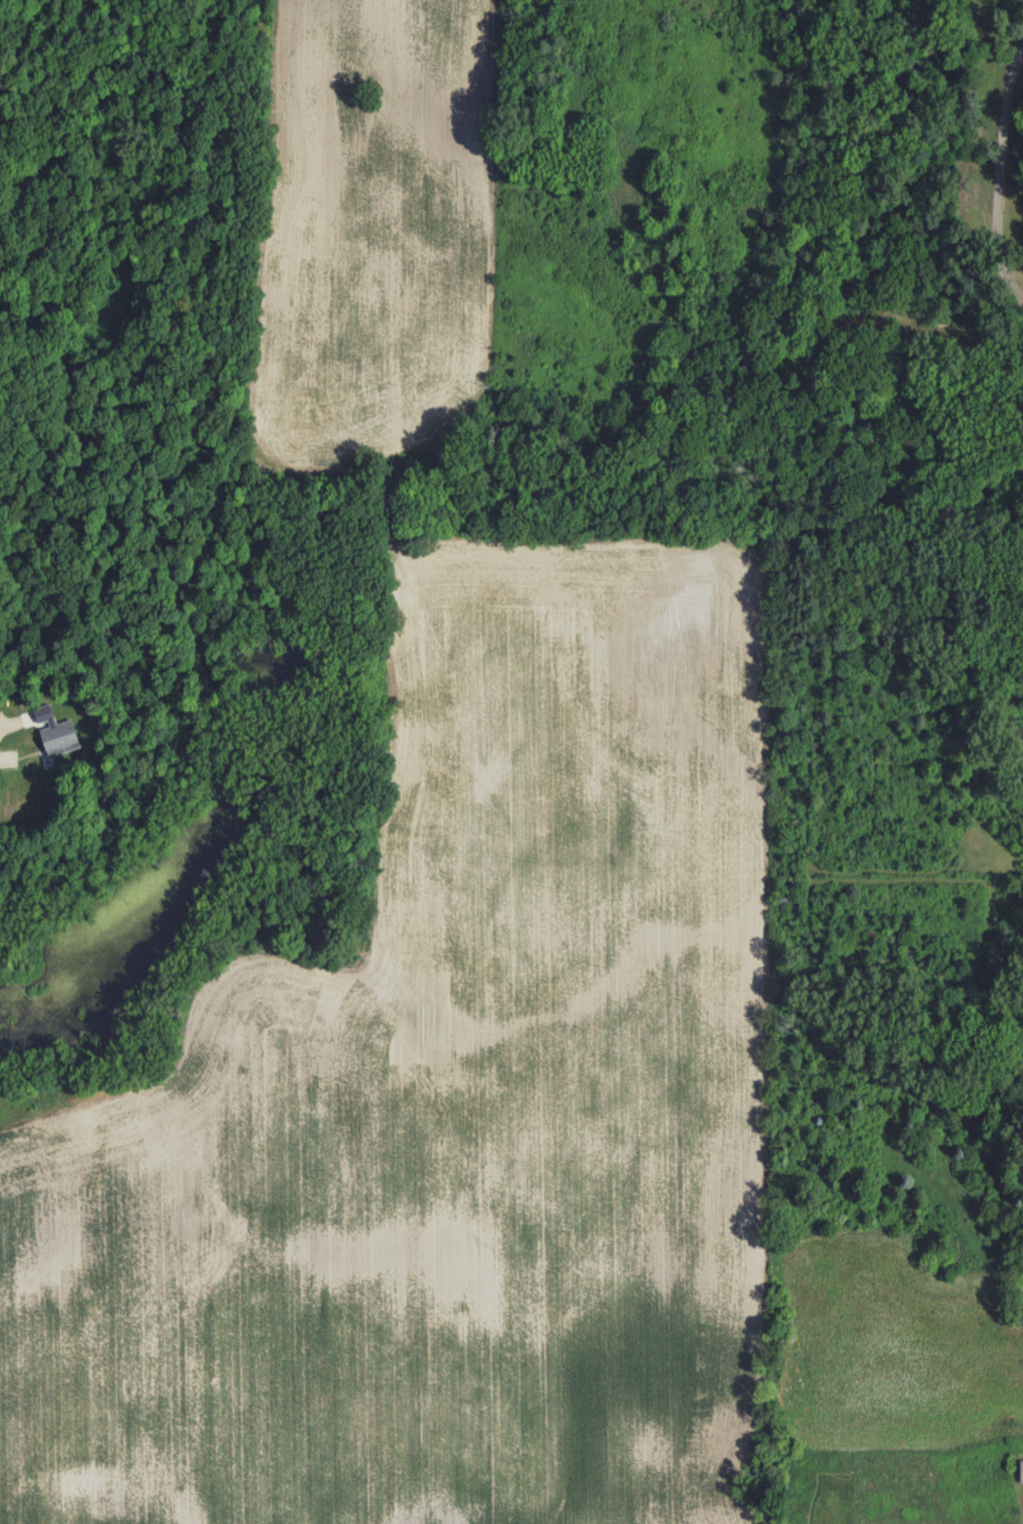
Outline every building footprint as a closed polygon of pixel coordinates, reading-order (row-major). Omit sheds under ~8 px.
[(47,755),(79,748),(73,721),(41,728),(47,755)]
